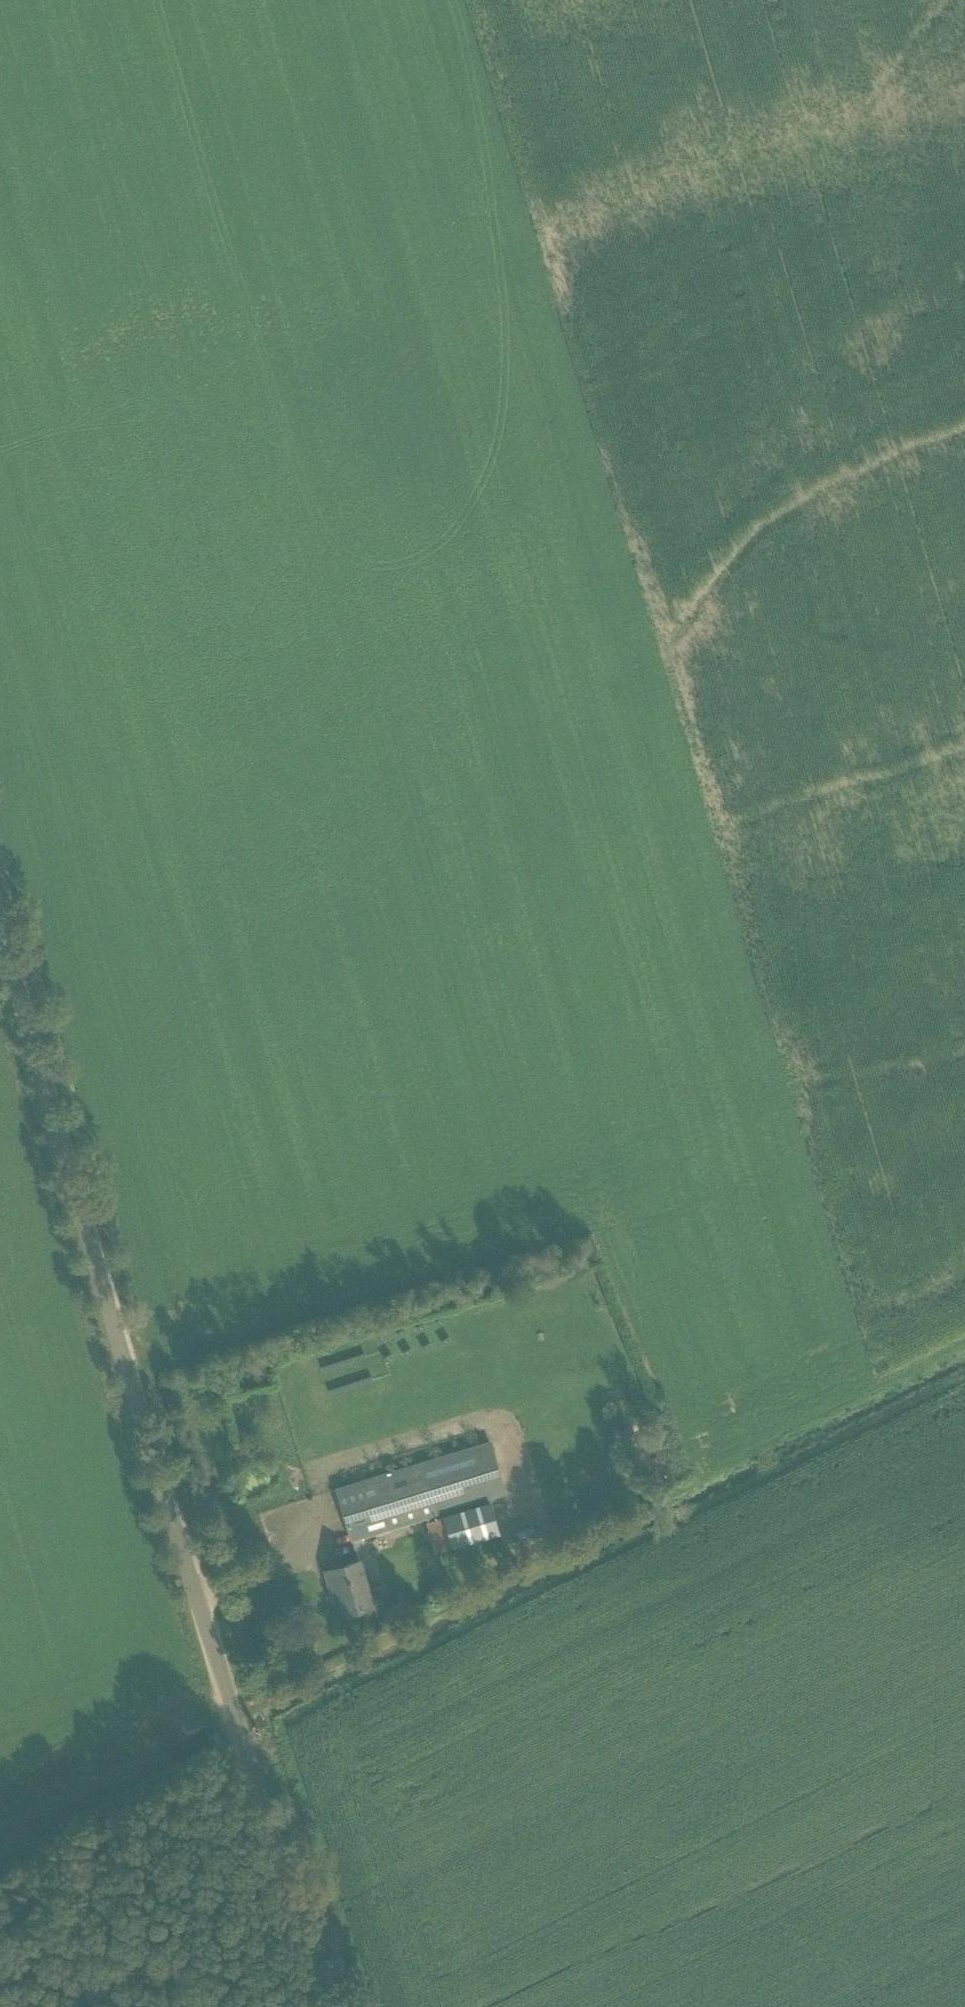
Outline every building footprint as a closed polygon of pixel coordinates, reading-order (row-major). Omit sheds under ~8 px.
[(506,1494),(490,1441),(337,1488),(353,1541),(506,1494)] [(490,1503),(444,1517),(448,1531),(453,1547),(499,1533),(490,1503)] [(360,1561),(325,1572),(330,1589),(335,1587),(344,1615),(374,1606),(373,1605),(389,1600),(384,1585),(369,1590),(360,1561)]
